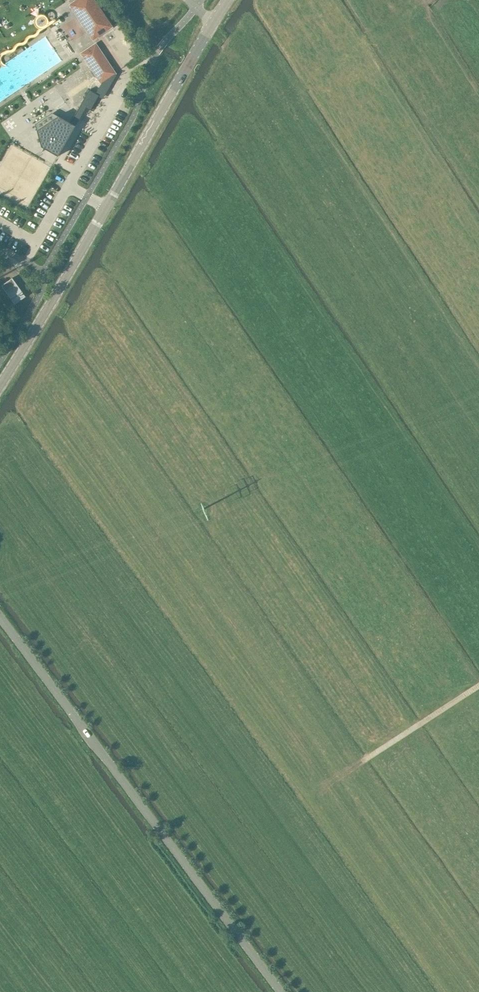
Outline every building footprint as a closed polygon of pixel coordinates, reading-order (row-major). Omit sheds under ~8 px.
[(93,41),(113,27),(95,0),(76,0),(69,5),(93,41)] [(79,52),(100,82),(101,83),(115,73),(94,42),(79,52)] [(89,91),(81,105),(86,108),(90,111),(96,100),(98,96),(95,94),(89,91)] [(67,104),(60,94),(50,101),(57,111),(67,104)] [(41,146),(58,156),(75,126),(58,116),(37,131),(41,146)] [(25,296),(12,277),(1,285),(14,304),(25,296)]
